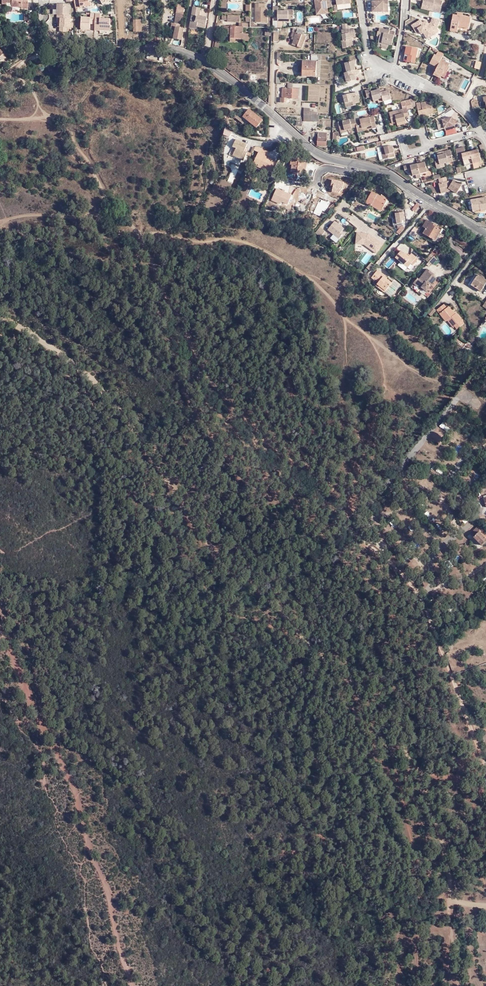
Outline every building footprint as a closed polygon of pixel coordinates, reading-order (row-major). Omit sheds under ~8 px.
[(16,0),(1,0),(1,4),(5,4),(5,2),(10,3),(10,7),(5,7),(5,11),(10,11),(10,7),(20,7),(20,8),(27,8),(27,0),(20,0),(16,1),(16,0)] [(331,0),(314,0),(316,15),(327,14),(326,1),(331,1),(331,0)] [(388,7),(388,0),(375,0),(375,2),(372,3),(372,13),(382,13),(382,7),(388,7)] [(423,1),(422,5),(432,8),(431,11),(439,13),(442,2),(440,1),(435,0),(418,0),(423,1)] [(70,4),(58,4),(57,14),(57,18),(59,18),(61,18),(61,22),(58,22),(58,27),(60,27),(67,27),(70,27),(71,15),(69,15),(70,4)] [(256,4),(256,22),(267,23),(267,8),(265,8),(265,4),(256,4)] [(201,9),(193,7),(189,29),(197,30),(197,27),(206,29),(208,19),(199,17),(201,9)] [(278,7),(273,7),(273,16),(278,16),(278,20),(293,20),(293,11),(288,11),(288,12),(284,12),(278,12),(278,7)] [(100,19),(101,14),(91,13),(90,18),(81,18),(81,28),(90,28),(90,24),(95,24),(95,31),(98,31),(98,30),(100,30),(110,31),(111,25),(110,25),(110,20),(100,19)] [(182,26),(184,14),(177,13),(175,25),(172,25),(171,32),(174,33),(175,33),(174,40),(183,42),(185,27),(183,27),(183,29),(181,29),(181,26),(182,26)] [(462,17),(457,17),(453,16),(450,32),(457,33),(458,31),(458,28),(470,30),(471,19),(469,18),(462,17)] [(439,20),(433,18),(430,24),(429,25),(428,23),(423,26),(422,24),(420,21),(412,26),(417,34),(419,32),(420,32),(421,30),(423,33),(427,39),(434,34),(432,31),(436,28),(439,20)] [(141,21),(133,21),(133,33),(142,33),(141,21)] [(243,39),(243,42),(250,42),(250,35),(243,35),(243,28),(249,28),(249,24),(240,24),(240,27),(225,27),(225,31),(229,31),(229,35),(231,35),(231,42),(238,42),(238,41),(238,39),(243,39)] [(350,30),(349,25),(342,25),(343,31),(342,31),(343,40),(342,40),(344,50),(349,49),(349,47),(353,47),(352,40),(351,41),(350,39),(352,39),(356,38),(355,30),(350,31),(350,30)] [(380,40),(379,41),(378,44),(382,45),(381,46),(388,48),(389,45),(392,46),(395,32),(380,29),(379,33),(378,33),(377,36),(378,37),(378,39),(380,40)] [(297,47),(303,49),(307,37),(293,32),(291,37),(294,39),(292,44),(293,44),(298,46),(297,47)] [(406,55),(407,56),(409,56),(408,62),(408,63),(416,65),(419,50),(408,47),(406,55)] [(433,68),(433,69),(430,74),(433,76),(434,75),(441,79),(442,77),(445,71),(448,72),(450,68),(449,67),(450,64),(442,60),(445,54),(439,51),(438,53),(436,56),(435,56),(433,60),(431,64),(433,66),(438,68),(437,70),(433,68)] [(318,62),(304,62),(303,69),(303,77),(318,77),(318,62)] [(354,62),(345,64),(347,73),(346,74),(345,74),(346,78),(347,83),(356,81),(355,76),(357,76),(359,75),(357,67),(355,67),(354,62)] [(269,83),(261,82),(260,91),(267,92),(269,83)] [(281,103),(287,103),(287,99),(298,99),(299,89),(283,89),(282,98),(281,98),(281,103)] [(391,100),(389,92),(385,93),(384,90),(381,91),(380,89),(376,90),(377,91),(371,92),(371,90),(366,91),(367,99),(372,97),(374,102),(383,99),(384,103),(391,100)] [(345,103),(345,104),(348,103),(349,108),(356,106),(355,104),(360,103),(358,97),(357,97),(356,93),(344,96),(344,97),(345,103)] [(427,106),(426,103),(422,104),(417,105),(420,119),(429,117),(429,115),(438,113),(436,105),(432,106),(432,104),(428,105),(428,106),(427,106)] [(407,111),(407,109),(403,110),(403,111),(390,114),(392,125),(397,124),(397,125),(406,123),(405,117),(404,115),(408,114),(407,111)] [(257,128),(263,121),(250,110),(244,116),(251,122),(250,123),(257,128)] [(242,120),(243,119),(238,114),(235,117),(241,122),(244,124),(245,123),(242,120)] [(374,117),(360,121),(362,130),(367,129),(371,128),(372,130),(376,129),(374,117)] [(454,127),(455,129),(459,128),(457,120),(453,121),(453,118),(443,121),(445,129),(454,127)] [(357,128),(355,122),(355,120),(338,124),(340,132),(347,131),(348,132),(352,132),(352,129),(357,128)] [(327,133),(318,133),(317,146),(327,147),(327,133)] [(236,140),(233,147),(236,148),(235,152),(234,154),(245,159),(247,154),(247,153),(245,151),(247,145),(236,140)] [(392,146),(385,148),(386,151),(384,152),(382,152),(384,160),(395,157),(394,152),(393,149),(392,146)] [(236,148),(233,147),(231,151),(229,155),(244,161),(245,159),(234,154),(235,152),(236,148)] [(255,148),(254,150),(258,152),(257,156),(253,165),(262,168),(263,167),(272,171),(272,170),(275,163),(277,164),(277,162),(272,160),(272,161),(269,160),(270,159),(268,158),(267,157),(269,151),(262,148),(255,147),(255,148)] [(464,161),(462,155),(466,154),(465,148),(456,150),(459,162),(464,161)] [(451,151),(445,153),(446,155),(438,157),(439,160),(435,161),(436,164),(435,164),(436,169),(437,169),(437,170),(441,169),(441,166),(445,165),(454,162),(451,151)] [(467,156),(466,154),(462,155),(464,161),(465,167),(473,165),(482,163),(479,151),(475,152),(476,154),(471,155),(467,156)] [(292,172),(306,174),(307,164),(293,161),(292,172)] [(262,168),(253,165),(253,167),(262,170),(272,175),(277,164),(275,163),(272,170),(272,171),(263,167),(262,168)] [(233,184),(239,166),(233,164),(227,181),(233,184)] [(418,165),(415,166),(411,167),(411,166),(404,167),(405,172),(408,171),(409,175),(412,174),(413,177),(416,176),(417,180),(421,179),(420,175),(428,173),(425,164),(421,165),(418,165)] [(448,183),(447,178),(441,179),(439,180),(440,185),(439,185),(441,192),(449,190),(452,192),(457,195),(462,187),(454,182),(453,184),(451,183),(448,183)] [(283,198),(290,201),(292,196),(277,189),(272,200),(281,204),(282,201),(283,198)] [(379,205),(384,208),(388,200),(373,192),(367,203),(373,206),(373,204),(378,207),(379,205)] [(473,211),(481,209),(481,211),(482,212),(485,211),(485,199),(471,202),(473,211)] [(397,230),(400,232),(405,226),(402,223),(399,209),(395,210),(396,215),(397,215),(400,227),(397,230)] [(430,224),(431,223),(427,220),(423,227),(427,229),(424,234),(435,241),(441,231),(438,229),(430,224)] [(331,238),(336,242),(343,235),(341,233),(344,229),(335,221),(328,230),(334,234),(331,238)] [(316,233),(321,237),(326,231),(321,227),(316,233)] [(369,233),(357,232),(356,243),(365,244),(377,252),(384,243),(369,233)] [(412,248),(412,253),(417,257),(412,262),(414,264),(421,256),(412,248)] [(401,258),(400,260),(408,267),(412,262),(417,257),(412,253),(409,256),(402,250),(398,255),(401,258)] [(431,264),(432,265),(433,264),(437,266),(440,262),(437,259),(434,256),(431,254),(426,260),(429,263),(431,264)] [(418,278),(414,284),(421,289),(422,288),(427,292),(436,279),(432,276),(431,275),(432,273),(427,269),(419,279),(418,278)] [(378,284),(386,291),(392,283),(387,279),(384,276),(385,275),(378,270),(372,277),(375,280),(376,279),(379,282),(378,284)] [(468,285),(470,287),(472,285),(478,275),(475,274),(468,285)] [(481,291),(485,283),(485,280),(478,275),(472,285),(477,288),(476,289),(481,291)] [(421,289),(414,284),(413,284),(411,287),(419,293),(420,292),(428,298),(440,282),(436,279),(427,292),(422,288),(421,289)] [(384,292),(386,291),(378,284),(376,286),(384,292)] [(472,285),(470,287),(480,293),(481,291),(476,289),(477,288),(472,285)] [(416,308),(425,312),(429,302),(420,298),(416,308)] [(455,314),(453,316),(452,314),(450,311),(451,310),(448,307),(447,308),(444,305),(437,311),(446,322),(447,321),(454,328),(455,327),(457,329),(464,324),(455,314)] [(458,342),(463,347),(467,343),(462,338),(458,342)] [(482,545),(485,541),(485,532),(479,525),(470,533),(474,536),(473,536),(482,545)]
